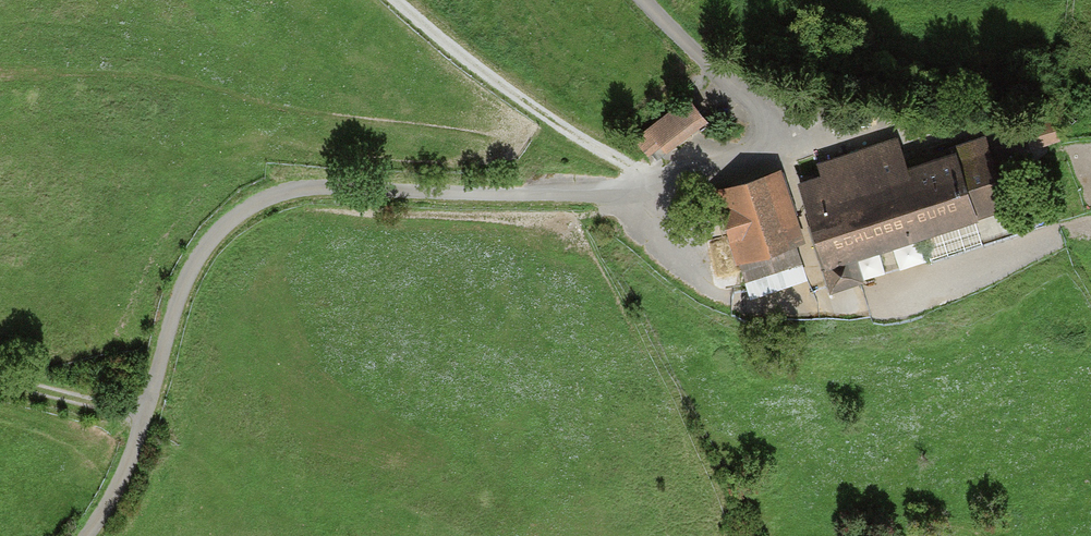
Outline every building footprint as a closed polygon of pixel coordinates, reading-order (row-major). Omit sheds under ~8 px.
[(686,95),(637,139),(659,163),(708,118),(686,95)] [(798,169),(830,267),(1029,202),(1005,132),(909,164),(900,136),(798,169)] [(812,261),(782,169),(713,191),(744,283),(812,261)]
